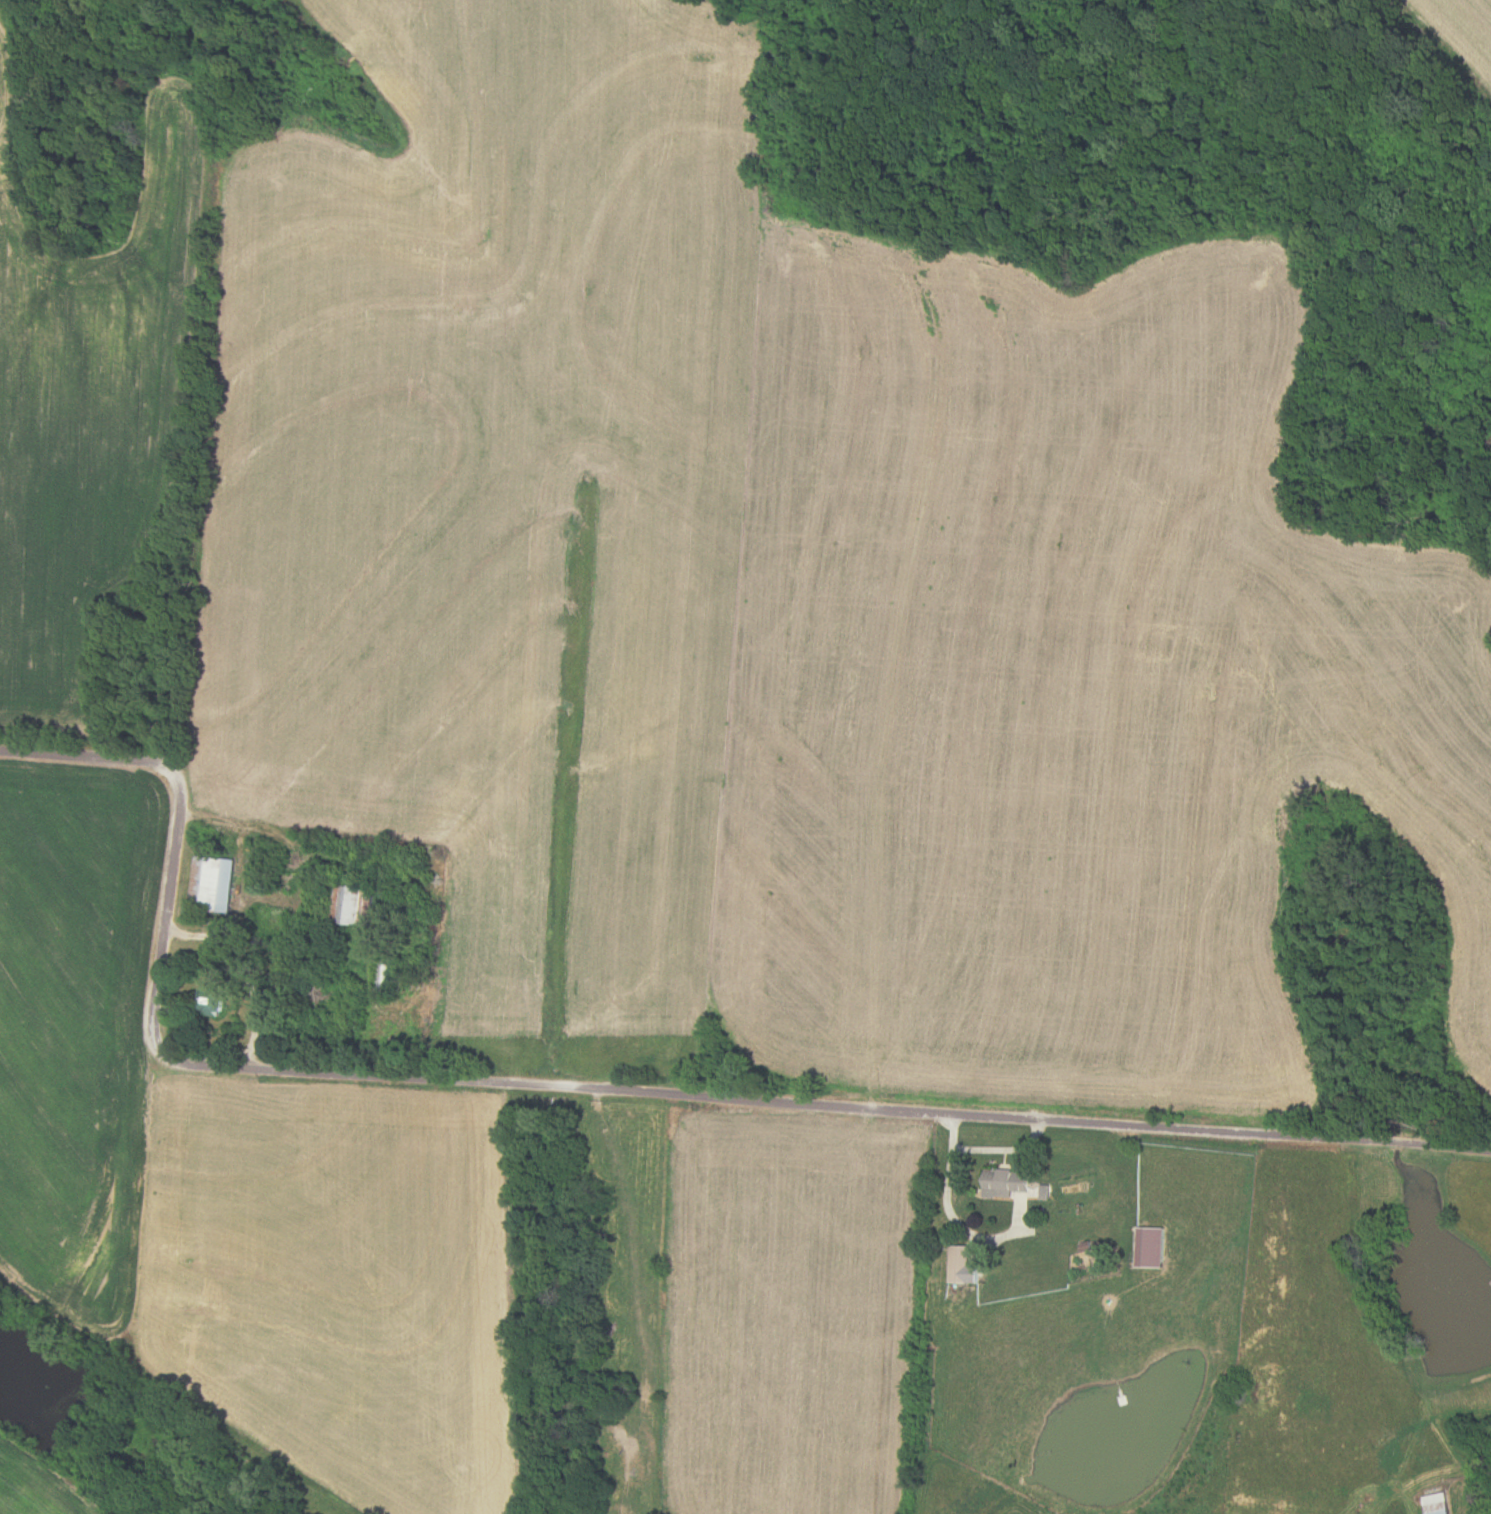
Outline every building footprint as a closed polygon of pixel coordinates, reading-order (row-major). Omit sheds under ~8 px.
[(228,910),(232,859),(193,855),(188,907),(228,910)] [(358,924),(360,886),(339,885),(337,923),(358,924)] [(219,1016),(221,992),(200,991),(199,1015),(219,1016)] [(1010,1190),(1027,1191),(1027,1170),(981,1169),(981,1196),(1009,1197),(1010,1190)] [(1135,1266),(1162,1267),(1163,1227),(1136,1227),(1135,1266)] [(948,1282),(977,1283),(978,1264),(968,1263),(969,1245),(949,1245),(948,1282)] [(1424,1513),(1449,1513),(1444,1491),(1420,1496),(1424,1513)]
